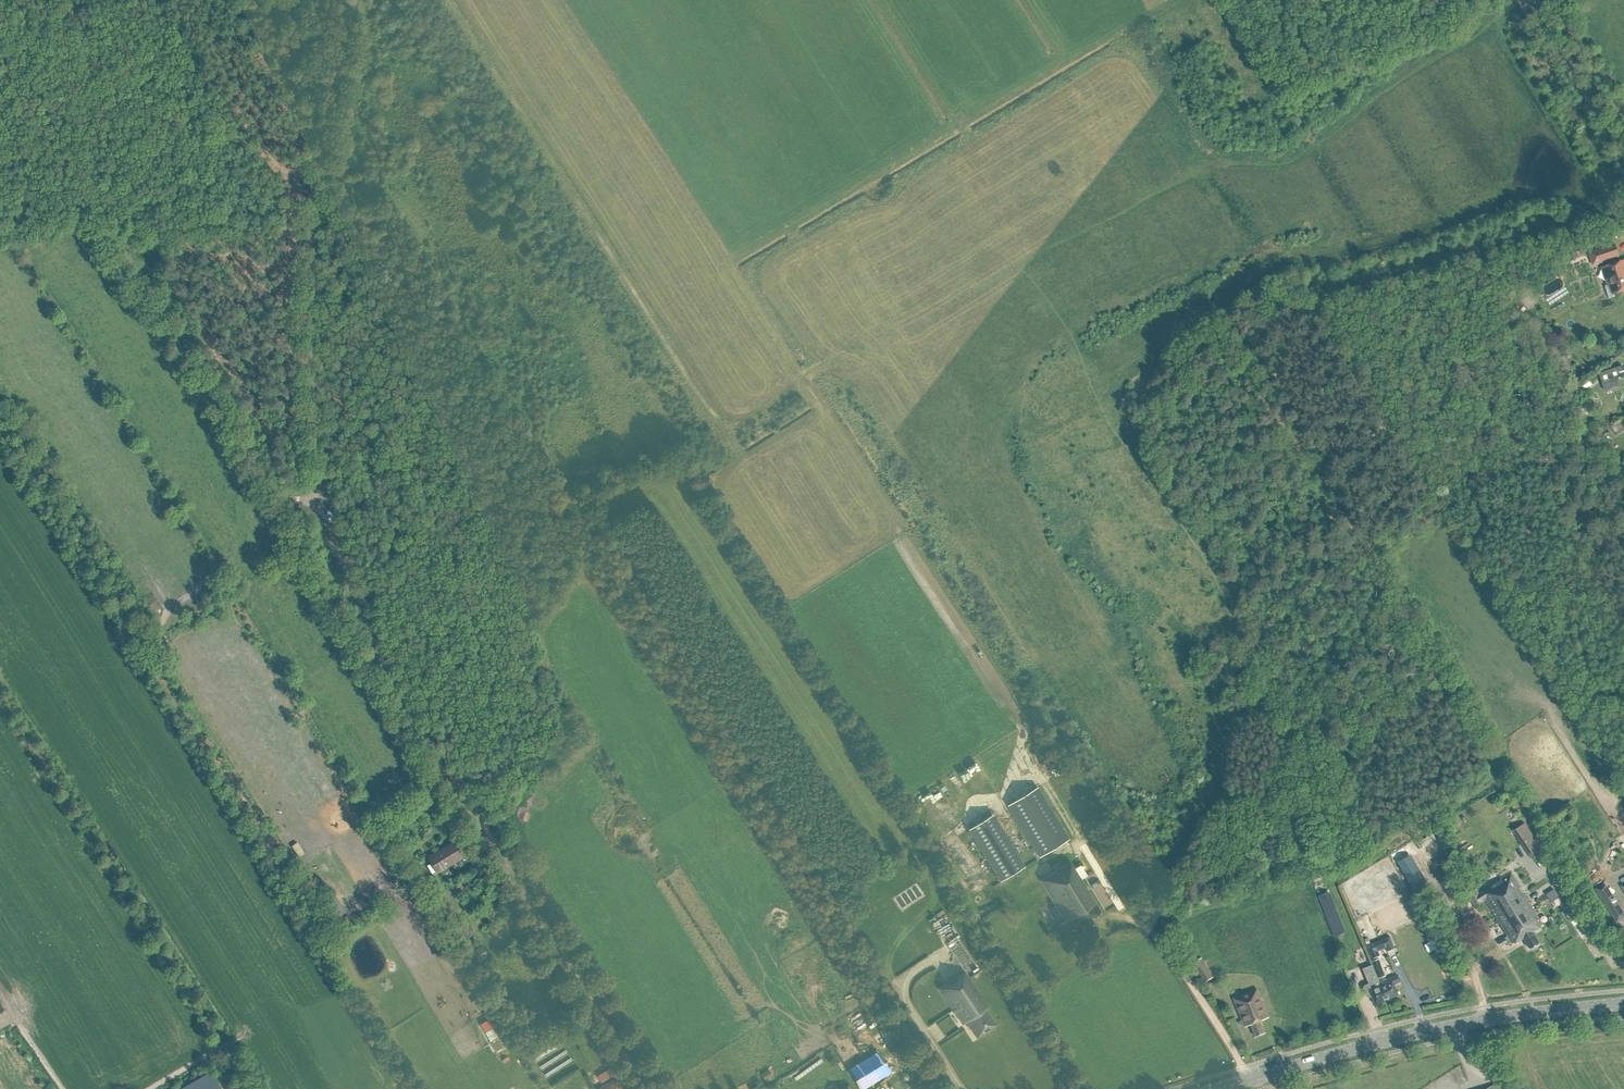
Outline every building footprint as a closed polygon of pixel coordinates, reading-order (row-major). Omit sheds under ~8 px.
[(1614,244),(1589,252),(1593,264),(1618,256),(1614,244)] [(1610,283),(1603,285),(1608,298),(1615,296),(1613,293),(1623,289),(1623,260),(1602,268),(1605,278),(1608,277),(1610,283)] [(1621,371),(1619,365),(1598,373),(1601,383),(1623,375),(1623,369),(1621,371)] [(1584,402),(1589,407),(1595,402),(1591,396),(1584,402)] [(984,777),(978,768),(981,766),(977,759),(967,765),(977,781),(984,777)] [(1069,839),(1037,787),(1007,806),(1039,858),(1069,839)] [(1024,867),(992,815),(968,830),(999,882),(1024,867)] [(1543,851),(1524,822),(1513,830),(1532,859),(1543,851)] [(1457,840),(1452,843),(1456,849),(1460,846),(1457,840)] [(437,871),(460,856),(452,843),(429,858),(437,871)] [(1443,854),(1436,858),(1446,875),(1452,871),(1443,854)] [(1410,855),(1397,862),(1414,891),(1426,883),(1410,855)] [(1062,925),(1058,928),(1053,930),(1057,936),(1065,931),(1065,930),(1068,928),(1071,932),(1081,925),(1088,937),(1097,931),(1090,920),(1101,913),(1070,862),(1040,881),(1066,924),(1063,926),(1062,925)] [(1485,899),(1496,917),(1518,903),(1516,901),(1525,896),(1511,873),(1478,893),(1473,884),(1464,889),(1474,906),(1485,899)] [(1594,885),(1607,906),(1615,901),(1603,880),(1594,885)] [(1552,900),(1562,894),(1557,886),(1547,893),(1552,900)] [(1334,939),(1344,935),(1328,894),(1318,898),(1334,939)] [(1542,925),(1525,896),(1516,901),(1518,903),(1496,917),(1507,936),(1498,941),(1500,945),(1510,940),(1512,944),(1523,938),(1530,949),(1539,943),(1532,931),(1542,925)] [(952,903),(942,909),(946,916),(956,911),(952,903)] [(1370,941),(1378,937),(1367,912),(1360,915),(1370,941)] [(471,935),(464,924),(455,929),(461,941),(471,935)] [(1389,936),(1366,946),(1372,959),(1380,956),(1377,950),(1386,947),(1388,951),(1394,948),(1389,936)] [(1203,983),(1213,977),(1201,958),(1191,964),(1203,983)] [(1398,995),(1394,984),(1400,981),(1397,974),(1386,979),(1378,959),(1372,961),(1373,964),(1372,965),(1387,1000),(1398,995)] [(1369,997),(1372,996),(1375,1005),(1387,1000),(1372,965),(1362,969),(1368,984),(1364,985),(1363,989),(1366,996),(1369,997)] [(976,1038),(994,1025),(984,1009),(986,1008),(964,974),(941,990),(963,1023),(965,1022),(976,1038)] [(1212,982),(1206,986),(1210,993),(1216,989),(1212,982)] [(1260,1021),(1268,1017),(1257,989),(1233,998),(1242,1020),(1239,1022),(1240,1025),(1243,1023),(1245,1027),(1250,1025),(1255,1036),(1264,1032),(1260,1021)] [(488,1020),(480,1025),(484,1032),(493,1028),(488,1020)] [(500,1038),(490,1044),(495,1052),(505,1047),(504,1046),(500,1038)] [(847,1070),(859,1088),(862,1088),(894,1070),(889,1061),(872,1071),(865,1060),(847,1070)] [(211,1073),(182,1088),(220,1088),(211,1073)] [(878,1083),(881,1088),(891,1088),(886,1079),(878,1083)]
